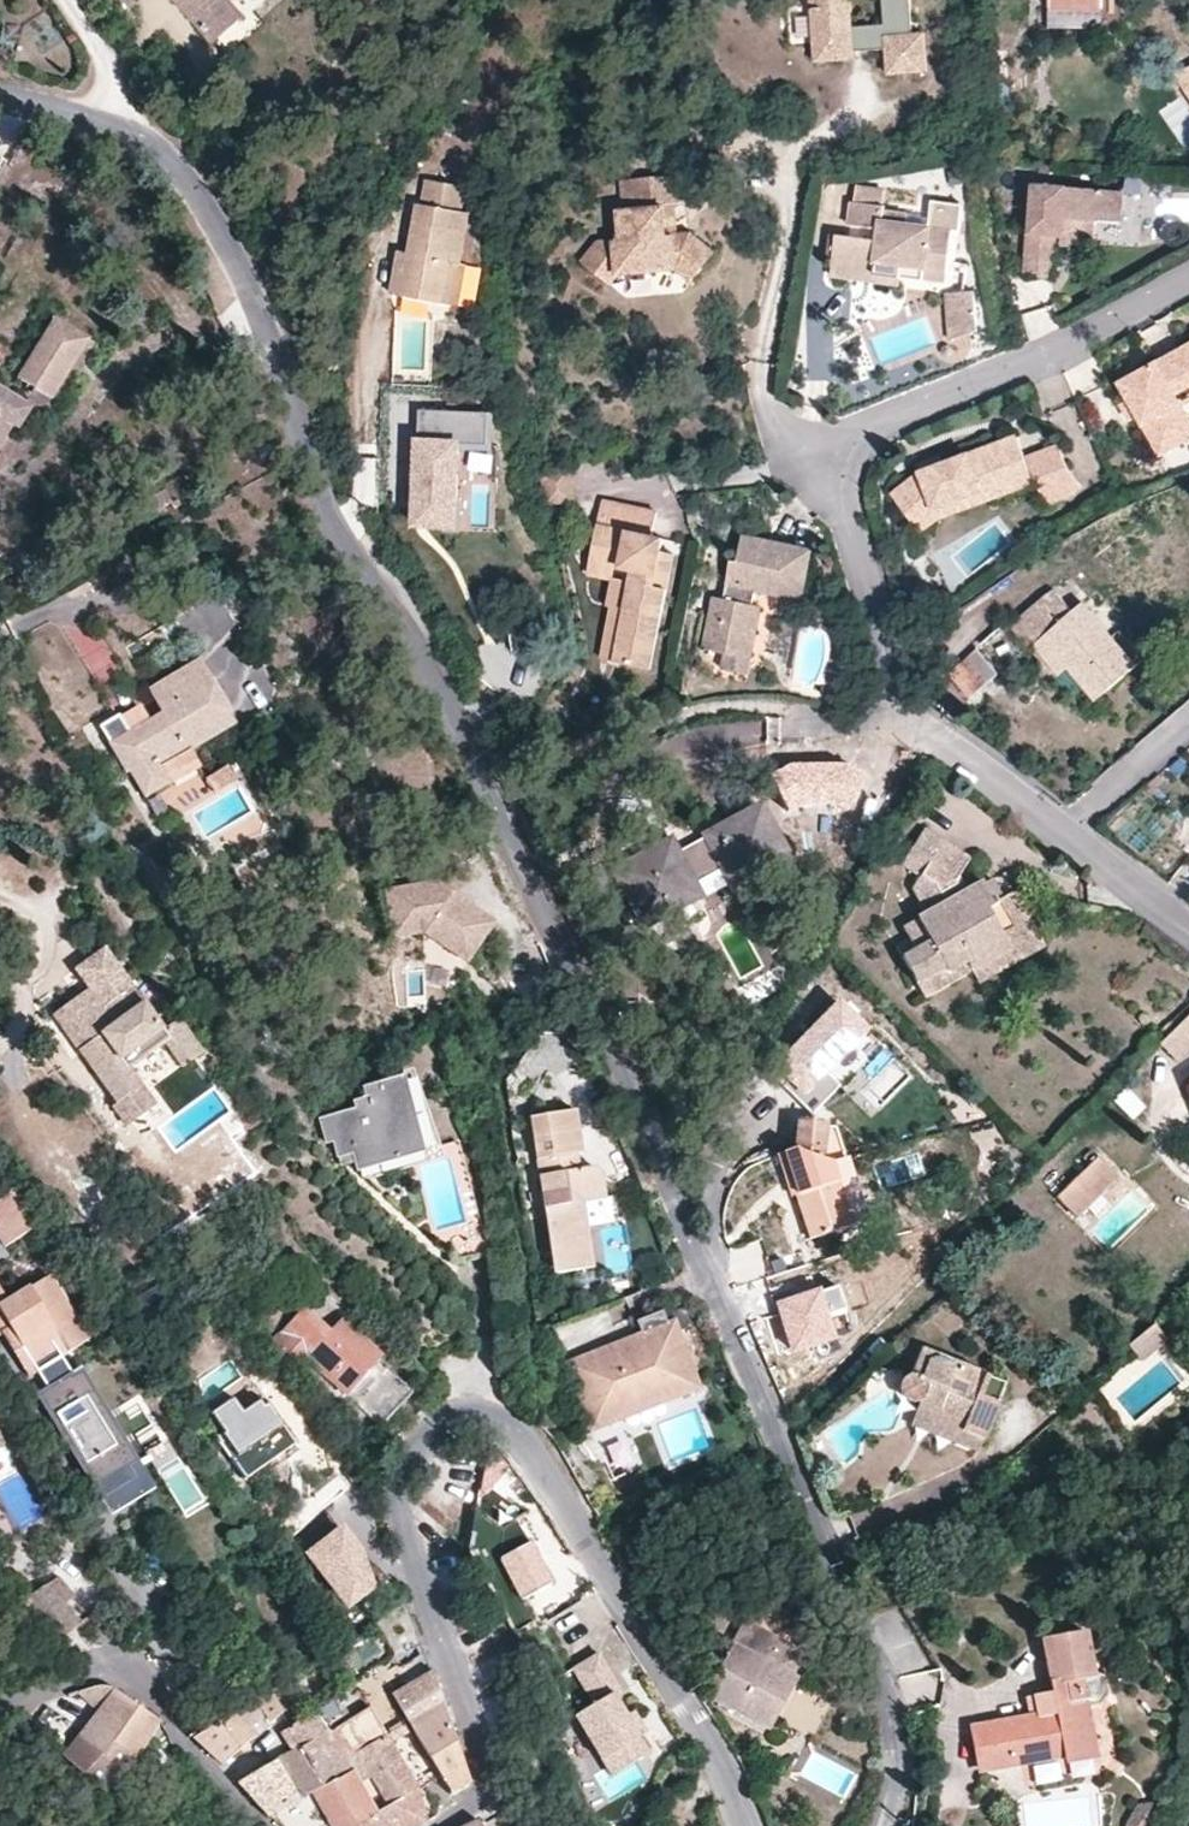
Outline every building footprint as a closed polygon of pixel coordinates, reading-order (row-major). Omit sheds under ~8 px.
[(214,44),(245,18),(230,0),(177,0),(214,44)] [(814,37),(816,57),(855,55),(855,48),(854,36),(872,35),(872,47),(888,46),(890,71),(928,69),(926,31),(914,31),(912,0),(811,0),(814,37)] [(1051,9),(1103,10),(1103,0),(1051,0),(1051,9)] [(872,35),(854,36),(855,48),(872,47),(872,35)] [(479,104),(468,100),(463,117),(475,120),(479,104)] [(451,262),(462,265),(470,215),(462,214),(465,188),(429,182),(424,207),(420,206),(411,255),(400,252),(393,295),(444,304),(451,262)] [(1054,235),(1058,235),(1070,236),(1093,237),(1095,218),(1120,220),(1122,188),(1033,183),(1028,231),(1025,231),(1022,276),(1051,278),(1054,235)] [(619,285),(676,278),(700,252),(690,243),(668,246),(665,217),(684,215),(680,184),(621,191),(624,221),(619,222),(622,251),(599,253),(582,273),(610,296),(619,285)] [(849,221),(872,225),(882,226),(881,238),(870,236),(840,230),(835,254),(833,271),(854,275),(855,268),(900,276),(903,264),(925,269),(948,273),(956,231),(966,233),(971,204),(942,200),(937,228),(907,223),(908,213),(885,208),(885,202),(854,197),(849,221)] [(882,226),(872,225),(870,236),(881,238),(882,226)] [(835,254),(840,230),(834,230),(829,253),(835,254)] [(715,264),(700,252),(676,278),(690,289),(715,264)] [(467,266),(462,265),(451,262),(444,304),(460,306),(467,266)] [(923,281),(924,278),(925,269),(903,264),(900,276),(923,281)] [(899,282),(900,276),(855,268),(854,275),(899,282)] [(946,282),(948,273),(925,269),(924,278),(946,282)] [(976,291),(951,290),(953,334),(980,329),(976,291)] [(56,309),(17,373),(53,395),(92,331),(56,309)] [(0,346),(0,365),(1,366),(8,349),(0,346)] [(1188,389),(1188,346),(1125,380),(1162,453),(1188,440),(1188,413),(1180,394),(1188,389)] [(15,429),(19,431),(33,408),(0,387),(0,434),(7,424),(15,429)] [(491,420),(421,417),(416,532),(457,534),(460,451),(490,452),(491,420)] [(15,429),(7,424),(0,434),(0,451),(15,429)] [(1024,458),(1015,436),(922,469),(889,492),(909,522),(932,507),(979,489),(978,483),(1026,466),(1031,481),(1048,508),(1078,488),(1065,468),(1057,445),(1024,458)] [(604,503),(591,562),(634,571),(615,662),(650,670),(670,579),(657,576),(662,554),(663,540),(652,536),(656,514),(604,503)] [(730,603),(722,601),(714,600),(704,651),(726,656),(749,660),(759,608),(752,607),(756,592),(800,600),(809,557),(743,544),(737,569),(731,568),(725,590),(732,592),(730,603)] [(674,556),(662,554),(657,576),(670,579),(674,556)] [(634,571),(591,562),(589,576),(613,582),(607,607),(612,608),(602,660),(615,662),(634,571)] [(725,590),(722,601),(730,603),(732,592),(725,590)] [(1030,651),(1034,648),(1042,640),(1066,669),(1094,701),(1136,666),(1083,603),(1072,611),(1054,591),(1010,627),(1030,651)] [(1042,640),(1034,648),(1057,677),(1066,669),(1042,640)] [(976,654),(950,678),(970,699),(996,676),(976,654)] [(749,660),(726,656),(722,672),(745,677),(749,660)] [(160,713),(148,720),(128,733),(108,743),(127,775),(130,773),(145,799),(168,786),(154,760),(230,716),(200,662),(149,690),(160,713)] [(128,733),(148,720),(140,706),(120,718),(128,733)] [(235,725),(230,716),(154,760),(168,786),(200,768),(191,751),(235,725)] [(790,770),(772,779),(787,810),(848,808),(862,779),(845,769),(790,770)] [(720,865),(730,882),(747,873),(751,880),(787,862),(761,817),(677,860),(670,846),(644,861),(645,864),(620,878),(644,921),(695,893),(689,882),(720,865)] [(921,877),(942,844),(924,832),(903,864),(921,877)] [(923,902),(936,911),(964,896),(956,879),(968,861),(942,844),(921,877),(933,885),(937,894),(923,902)] [(747,873),(730,882),(734,890),(751,880),(747,873)] [(909,894),(923,902),(937,894),(933,885),(921,877),(909,894)] [(992,880),(983,885),(993,904),(999,900),(1003,898),(992,880)] [(902,930),(908,943),(915,953),(902,960),(915,985),(942,970),(946,976),(967,964),(970,971),(1008,950),(1001,935),(1013,927),(999,900),(993,904),(983,885),(964,896),(936,911),(902,930)] [(439,887),(388,894),(396,940),(426,935),(468,967),(496,930),(439,887)] [(1008,950),(970,971),(976,985),(1043,947),(1013,894),(1003,898),(999,900),(1013,927),(1001,935),(1008,950)] [(915,953),(908,943),(896,949),(902,960),(915,953)] [(942,970),(915,985),(922,997),(970,971),(967,964),(946,976),(942,970)] [(54,1018),(70,1041),(79,1034),(88,1045),(78,1052),(116,1105),(113,1108),(126,1126),(143,1113),(136,1105),(146,1097),(140,1088),(143,1086),(131,1069),(165,1045),(182,1067),(201,1053),(179,1021),(164,1033),(132,990),(104,1009),(91,992),(54,1018)] [(879,1047),(850,1014),(804,1055),(818,1072),(792,1094),(819,1124),(854,1093),(842,1079),(879,1047)] [(1158,1047),(1175,1065),(1188,1051),(1188,1016),(1158,1047)] [(79,1034),(70,1041),(78,1052),(88,1045),(79,1034)] [(149,1081),(143,1086),(140,1088),(146,1097),(136,1105),(143,1113),(163,1099),(149,1081)] [(349,1139),(355,1163),(358,1170),(422,1153),(401,1081),(365,1090),(367,1101),(356,1104),(356,1111),(321,1121),(327,1145),(334,1143),(349,1139)] [(1135,1124),(1145,1108),(1122,1092),(1112,1108),(1135,1124)] [(575,1113),(531,1119),(553,1277),(592,1271),(586,1228),(618,1223),(615,1201),(609,1201),(604,1175),(596,1171),(579,1173),(576,1159),(582,1158),(575,1113)] [(857,1163),(844,1129),(813,1130),(811,1158),(826,1196),(800,1193),(818,1245),(859,1229),(856,1200),(869,1189),(857,1163)] [(341,1167),(355,1163),(349,1139),(334,1143),(341,1167)] [(445,1148),(448,1160),(466,1224),(478,1221),(456,1144),(445,1148)] [(1096,1155),(1055,1196),(1073,1216),(1114,1175),(1096,1155)] [(0,1196),(0,1238),(4,1244),(32,1224),(7,1190),(0,1196)] [(466,1224),(447,1229),(456,1261),(487,1253),(478,1221),(466,1224)] [(54,1284),(15,1308),(0,1285),(0,1336),(5,1344),(8,1342),(34,1383),(47,1376),(59,1395),(52,1399),(122,1513),(160,1490),(90,1377),(82,1382),(69,1362),(93,1347),(54,1284)] [(855,1313),(847,1287),(781,1307),(797,1358),(844,1343),(836,1319),(855,1313)] [(304,1310),(271,1346),(299,1373),(309,1363),(380,1426),(413,1391),(380,1360),(380,1358),(341,1323),(331,1334),(304,1310)] [(591,1355),(573,1362),(601,1432),(625,1422),(623,1414),(690,1388),(662,1315),(637,1325),(641,1335),(638,1337),(639,1341),(594,1358),(591,1355)] [(1155,1324),(1143,1334),(1156,1349),(1168,1338),(1155,1324)] [(1156,1349),(1143,1334),(1128,1348),(1141,1362),(1156,1349)] [(219,1346),(194,1370),(206,1386),(232,1359),(219,1346)] [(912,1407),(918,1407),(919,1404),(939,1413),(936,1422),(982,1442),(1004,1385),(918,1352),(910,1378),(903,1381),(899,1386),(898,1392),(900,1399),(903,1403),(912,1407)] [(247,1417),(240,1408),(216,1378),(206,1386),(193,1396),(223,1434),(247,1417)] [(223,1434),(217,1439),(247,1480),(295,1446),(278,1421),(276,1423),(262,1406),(261,1407),(253,1398),(240,1408),(247,1417),(223,1434)] [(919,1404),(918,1407),(910,1428),(977,1455),(982,1442),(936,1422),(939,1413),(919,1404)] [(9,1449),(0,1434),(0,1454),(9,1449)] [(535,1552),(508,1562),(540,1618),(579,1597),(573,1564),(538,1504),(509,1470),(484,1470),(483,1505),(516,1522),(535,1552)] [(358,1550),(342,1528),(310,1552),(347,1602),(369,1586),(358,1550)] [(841,1550),(846,1561),(862,1554),(855,1539),(846,1544),(843,1546),(841,1550)] [(20,1604),(53,1645),(80,1625),(63,1603),(72,1596),(58,1576),(20,1604)] [(90,1617),(72,1596),(63,1603),(80,1625),(90,1617)] [(809,1658),(744,1627),(707,1698),(770,1731),(809,1658)] [(1050,1691),(1041,1693),(1031,1694),(1035,1715),(1027,1716),(972,1728),(980,1770),(1060,1754),(1062,1757),(1089,1751),(1080,1698),(1098,1695),(1085,1635),(1041,1642),(1050,1691)] [(1033,1644),(1041,1693),(1050,1691),(1041,1642),(1033,1644)] [(429,1670),(423,1652),(400,1665),(408,1682),(429,1670)] [(594,1709),(575,1719),(601,1761),(608,1759),(617,1776),(637,1763),(648,1756),(637,1738),(644,1734),(633,1714),(626,1717),(612,1697),(620,1693),(599,1657),(572,1670),(594,1709)] [(429,1670),(408,1682),(389,1694),(406,1722),(441,1704),(429,1670)] [(904,1702),(935,1701),(934,1675),(903,1676),(904,1702)] [(91,1687),(68,1696),(83,1730),(115,1691),(109,1688),(103,1685),(91,1687)] [(64,1751),(105,1796),(125,1771),(138,1762),(160,1723),(115,1691),(83,1730),(64,1751)] [(281,1710),(269,1691),(192,1739),(216,1767),(250,1739),(281,1710)] [(1035,1715),(1031,1694),(1024,1696),(1027,1716),(1035,1715)] [(331,1720),(321,1703),(312,1710),(322,1726),(331,1720)] [(441,1704),(406,1722),(439,1775),(448,1792),(467,1782),(441,1704)] [(349,1755),(384,1736),(368,1709),(327,1732),(330,1739),(343,1758),(349,1755)] [(330,1739),(327,1732),(322,1726),(312,1710),(286,1725),(297,1747),(288,1752),(293,1759),(330,1739)] [(279,1730),(288,1752),(297,1747),(286,1725),(279,1730)] [(414,1790),(384,1736),(349,1755),(364,1781),(368,1779),(386,1807),(414,1790)] [(296,1798),(349,1771),(343,1758),(330,1739),(293,1759),(288,1752),(270,1762),(235,1784),(266,1815),(296,1798)] [(557,1746),(543,1750),(546,1763),(560,1758),(557,1746)] [(611,1779),(617,1776),(608,1759),(601,1761),(607,1771),(611,1779)] [(363,1821),(373,1815),(349,1771),(296,1798),(312,1825),(324,1825),(327,1825),(366,1825),(363,1821)] [(414,1790),(386,1807),(373,1815),(363,1821),(366,1825),(418,1825),(423,1824),(414,1790)] [(296,1798),(266,1815),(278,1825),(312,1825),(296,1798)] [(1130,1807),(1125,1825),(1138,1825),(1143,1810),(1130,1807)]
